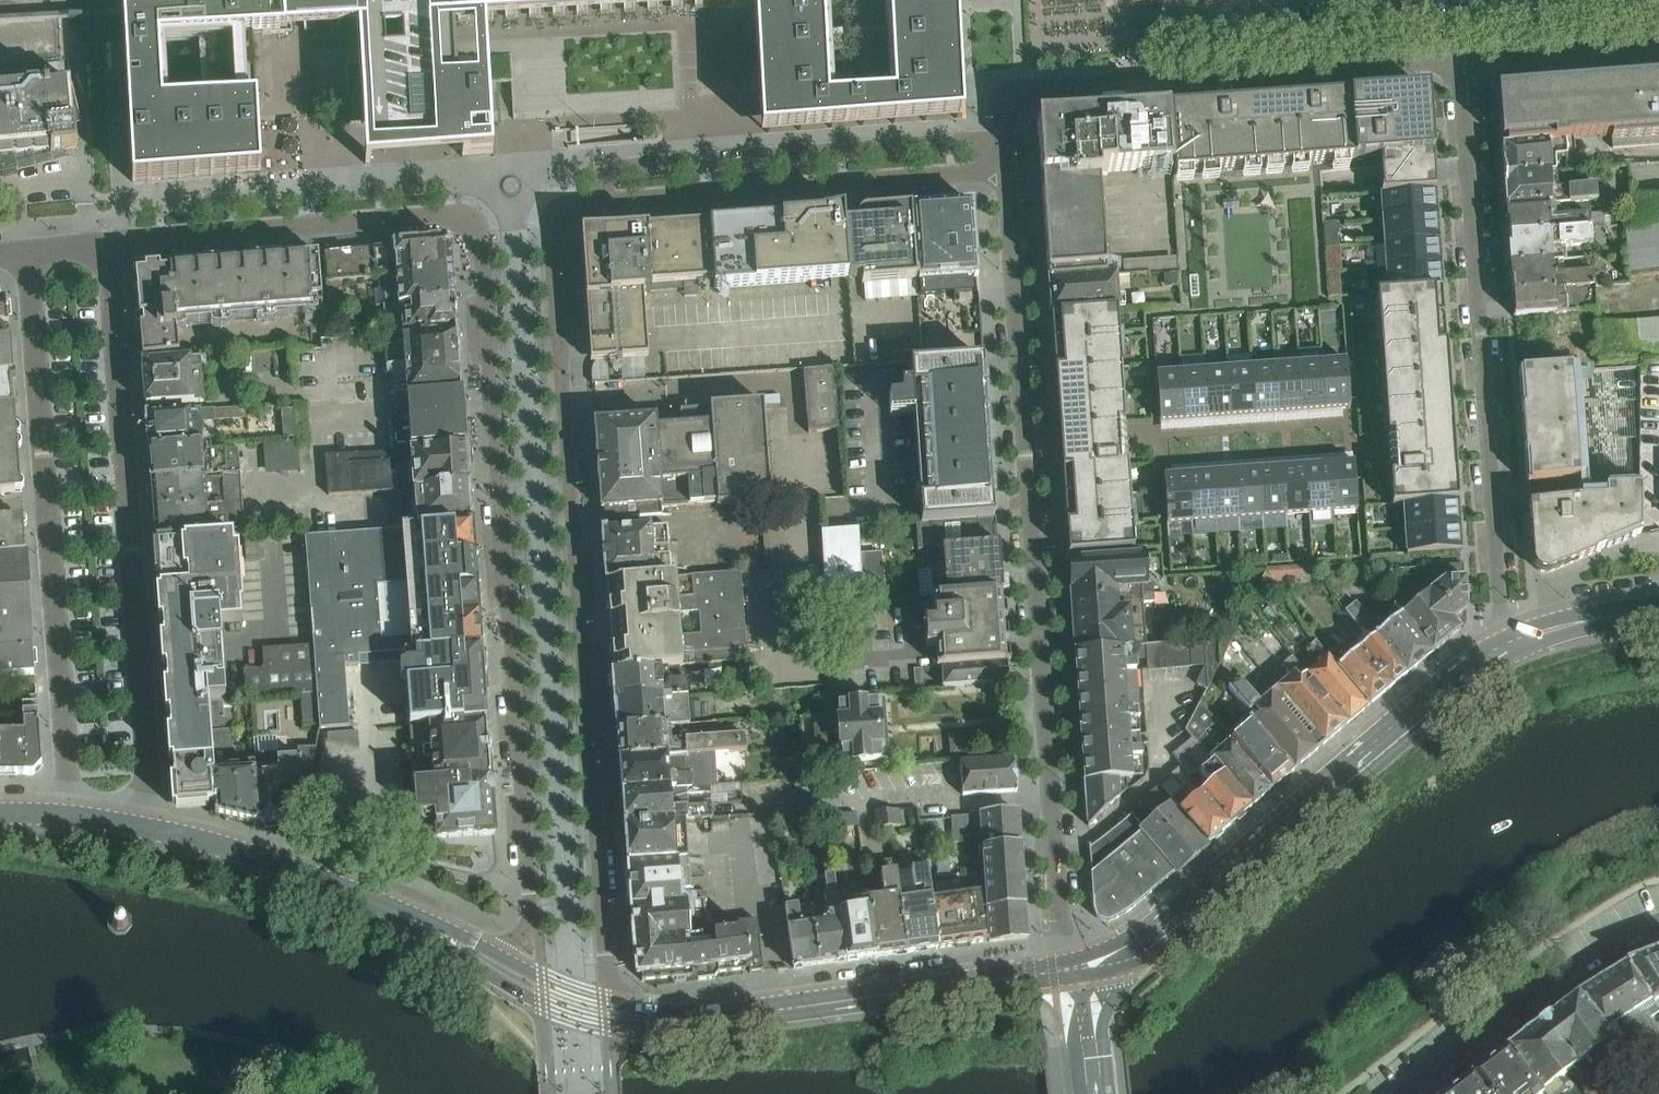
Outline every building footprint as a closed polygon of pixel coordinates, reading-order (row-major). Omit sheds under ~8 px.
[(123,11),(123,13),(124,39),(132,182),(261,172),(365,164),(370,164),(462,156),(492,154),(567,148),(658,141),(662,141),(757,133),(761,133),(962,117),(962,116),(956,0),(122,0),(123,11)] [(63,61),(47,63),(48,72),(64,70),(63,61)] [(1512,81),(1512,83),(1513,83),(1513,87),(1497,88),(1501,139),(1506,139),(1506,145),(1565,141),(1565,140),(1568,140),(1568,138),(1612,134),(1612,137),(1611,137),(1611,139),(1658,136),(1658,70),(1512,81)] [(76,84),(75,84),(75,81),(51,83),(51,81),(0,86),(0,153),(54,148),(54,151),(78,149),(75,124),(81,123),(76,84)] [(1434,174),(1432,155),(1427,90),(1346,96),(1351,161),(1379,159),(1381,178),(1382,192),(1435,188),(1434,174)] [(1351,161),(1346,96),(1257,103),(1262,168),(1351,161)] [(1262,168),(1257,103),(1168,109),(1168,110),(1172,167),(1174,167),(1174,174),(1262,168)] [(1106,275),(1106,273),(1098,172),(1172,167),(1168,110),(1042,119),(1037,119),(1037,124),(1048,279),(1106,275)] [(1556,169),(1555,156),(1566,155),(1565,141),(1506,145),(1501,146),(1503,167),(1503,175),(1549,172),(1549,170),(1556,169)] [(1631,198),(1629,185),(1596,188),(1595,184),(1558,187),(1557,174),(1549,175),(1549,172),(1503,175),(1504,185),(1506,206),(1560,201),(1560,202),(1622,198),(1631,198)] [(1435,188),(1382,192),(1380,192),(1383,241),(1438,236),(1435,188)] [(1631,198),(1622,198),(1629,277),(1658,274),(1658,195),(1631,198)] [(1604,225),(1603,212),(1589,213),(1561,215),(1560,202),(1560,201),(1506,206),(1506,207),(1504,207),(1506,233),(1604,225)] [(916,207),(913,207),(918,279),(917,279),(918,281),(919,281),(920,295),(945,293),(953,292),(958,292),(973,291),(972,277),(978,277),(977,273),(972,214),(972,209),(972,207),(973,207),(972,203),(968,204),(966,204),(949,205),(936,206),(916,208),(916,207)] [(918,279),(913,207),(873,210),(865,211),(863,211),(861,212),(859,213),(858,215),(857,217),(856,218),(856,220),(856,225),(850,225),(844,226),(848,276),(846,277),(846,279),(854,278),(859,278),(860,284),(917,279),(918,279)] [(848,276),(844,226),(843,210),(835,211),(816,214),(809,215),(777,217),(715,222),(709,222),(713,279),(714,286),(782,281),(831,278),(839,277),(846,277),(848,276)] [(647,340),(643,291),(682,288),(681,282),(713,279),(709,222),(666,225),(639,227),(606,230),(581,231),(583,256),(585,288),(586,310),(589,344),(590,361),(596,361),(593,364),(591,368),(591,372),(592,382),(609,381),(608,360),(621,359),(622,379),(644,377),(643,357),(648,357),(647,340)] [(1565,259),(1564,246),(1591,243),(1592,245),(1605,244),(1604,225),(1506,233),(1509,265),(1564,260),(1564,259),(1565,259)] [(1440,261),(1438,236),(1383,241),(1385,265),(1440,261)] [(451,271),(450,245),(445,240),(382,246),(384,276),(384,277),(451,271)] [(384,276),(382,247),(324,253),(324,254),(325,254),(327,275),(332,275),(333,280),(329,281),(329,280),(326,281),(326,282),(342,280),(384,276)] [(179,354),(177,334),(177,333),(184,332),(186,329),(186,325),(209,323),(211,323),(211,327),(214,329),(228,328),(231,325),(231,321),(232,321),(255,320),(256,320),(257,323),(259,326),(274,324),(276,321),(276,318),(277,318),(318,314),(317,310),(322,309),(318,252),(295,254),(272,256),(249,258),(227,261),(204,263),(192,264),(181,265),(158,267),(139,268),(138,270),(135,273),(139,317),(142,357),(179,354)] [(1595,286),(1593,270),(1564,273),(1564,260),(1509,265),(1511,292),(1595,286)] [(1442,285),(1440,261),(1385,265),(1387,289),(1442,285)] [(386,304),(384,304),(384,306),(454,301),(453,298),(452,271),(384,277),(386,304)] [(1116,272),(1106,273),(1106,275),(1048,279),(1051,313),(1116,309),(1118,309),(1116,272)] [(1197,275),(1189,276),(1190,298),(1199,297),(1197,275)] [(342,280),(326,282),(326,289),(343,288),(342,280)] [(1443,309),(1442,285),(1387,289),(1387,292),(1376,293),(1378,314),(1443,309)] [(1596,309),(1595,290),(1595,286),(1511,292),(1513,315),(1557,312),(1557,313),(1596,309)] [(7,299),(0,300),(0,323),(8,322),(7,299)] [(454,301),(384,306),(385,319),(393,318),(394,333),(403,333),(403,334),(456,329),(456,328),(455,328),(454,303),(454,301)] [(1134,549),(1127,464),(1127,458),(1126,448),(1124,422),(1116,309),(1051,313),(1059,429),(1061,453),(1062,463),(1068,554),(1134,549)] [(1443,309),(1378,314),(1380,338),(1381,363),(1383,387),(1385,411),(1387,434),(1387,435),(1387,438),(1389,460),(1390,476),(1392,506),(1403,505),(1457,500),(1454,455),(1452,434),(1452,430),(1450,406),(1449,382),(1447,358),(1445,333),(1443,309)] [(336,310),(323,311),(325,337),(325,338),(339,337),(336,310)] [(1596,328),(1597,346),(1599,362),(1640,360),(1640,361),(1658,360),(1658,319),(1596,323),(1596,328)] [(457,361),(456,341),(457,341),(456,329),(403,334),(403,338),(363,341),(364,355),(385,353),(385,366),(393,365),(393,366),(457,361)] [(9,340),(0,340),(0,373),(12,372),(9,340)] [(1298,349),(1274,351),(1278,413),(1302,411),(1298,350),(1298,349)] [(1322,349),(1298,350),(1302,411),(1326,409),(1323,362),(1322,349)] [(1274,351),(1250,353),(1255,414),(1278,413),(1274,351)] [(1250,353),(1226,355),(1227,368),(1231,416),(1255,414),(1250,353)] [(204,401),(200,357),(142,361),(145,405),(204,401)] [(991,492),(992,492),(984,369),(983,358),(911,363),(911,374),(912,384),(892,386),(893,398),(889,398),(890,416),(921,413),(929,522),(922,522),(922,524),(929,524),(993,518),(991,492)] [(1350,407),(1346,360),(1323,362),(1326,409),(1350,407)] [(457,361),(393,366),(394,383),(389,383),(389,391),(407,389),(408,395),(460,391),(461,391),(460,379),(459,379),(457,361)] [(1641,487),(1641,361),(1570,367),(1557,368),(1566,481),(1527,484),(1528,504),(1532,560),(1532,562),(1533,564),(1534,566),(1535,568),(1537,570),(1539,571),(1541,572),(1543,572),(1546,573),(1548,572),(1550,572),(1561,567),(1569,564),(1595,553),(1640,534),(1641,487)] [(839,430),(834,367),(803,370),(808,432),(839,430)] [(1579,480),(1570,368),(1570,367),(1518,371),(1527,483),(1579,480)] [(1231,416),(1227,368),(1203,370),(1207,418),(1231,416)] [(1207,418),(1203,370),(1180,372),(1183,419),(1207,418)] [(12,372),(0,373),(0,405),(14,404),(12,372)] [(1183,419),(1180,372),(1156,374),(1159,421),(1183,419)] [(461,401),(460,391),(408,395),(408,405),(408,416),(392,417),(394,447),(464,442),(462,412),(461,401)] [(768,453),(764,401),(711,405),(711,407),(681,409),(682,424),(656,426),(655,418),(596,422),(595,422),(598,465),(601,509),(604,508),(605,519),(660,515),(660,506),(717,502),(717,504),(771,500),(768,453)] [(15,492),(14,483),(19,480),(20,480),(19,460),(18,450),(17,439),(17,437),(16,426),(15,405),(0,406),(0,493),(15,492)] [(203,445),(201,420),(247,417),(247,411),(250,411),(249,406),(213,409),(213,406),(196,408),(197,410),(146,414),(149,449),(203,445)] [(303,427),(266,428),(267,457),(304,456),(303,427)] [(467,485),(465,446),(464,442),(394,447),(394,450),(325,455),(328,494),(413,489),(467,485)] [(238,447),(228,448),(210,449),(210,444),(203,445),(149,449),(151,479),(239,473),(238,447)] [(1353,462),(1330,464),(1333,511),(1357,509),(1355,479),(1354,462),(1353,462)] [(1330,464),(1306,466),(1309,513),(1311,527),(1334,526),(1333,511),(1330,464)] [(1306,466),(1282,467),(1286,514),(1309,513),(1306,466)] [(1282,467),(1258,469),(1262,516),(1263,531),(1287,529),(1286,514),(1282,467)] [(1258,469),(1235,471),(1238,518),(1239,532),(1263,531),(1262,516),(1258,469)] [(1235,471),(1211,472),(1214,519),(1215,534),(1239,532),(1238,518),(1235,471)] [(1211,472),(1187,474),(1190,521),(1191,536),(1215,534),(1214,519),(1211,472)] [(241,504),(239,473),(151,479),(153,511),(241,504)] [(1171,475),(1163,476),(1164,490),(1167,523),(1168,537),(1191,536),(1190,521),(1187,474),(1171,475)] [(467,485),(413,489),(413,490),(415,518),(417,518),(418,523),(418,529),(470,524),(470,519),(471,519),(470,507),(469,507),(467,485)] [(1459,526),(1457,500),(1403,505),(1404,529),(1459,526)] [(243,534),(241,504),(153,511),(156,539),(155,539),(155,541),(157,541),(159,540),(217,536),(233,535),(243,534)] [(26,555),(24,529),(23,529),(18,526),(17,518),(0,519),(0,557),(26,555)] [(995,518),(993,518),(929,524),(930,542),(918,543),(918,550),(930,549),(997,544),(995,518)] [(476,602),(473,563),(470,524),(418,529),(330,536),(313,537),(305,538),(308,576),(312,617),(314,644),(312,645),(313,660),(316,692),(317,692),(318,702),(319,724),(320,728),(349,725),(347,700),(344,657),(344,656),(405,652),(405,653),(480,647),(476,604),(476,602)] [(671,575),(668,525),(603,530),(607,580),(671,575)] [(1461,550),(1459,526),(1404,529),(1406,554),(1461,550)] [(885,587),(882,551),(860,553),(858,528),(821,530),(823,555),(824,567),(825,589),(825,603),(838,602),(838,589),(885,587)] [(157,543),(152,544),(155,573),(159,573),(160,590),(156,590),(158,619),(163,619),(164,637),(159,637),(160,652),(161,666),(166,666),(167,683),(163,684),(165,713),(169,712),(171,730),(166,730),(168,759),(173,759),(174,776),(170,777),(172,806),(175,806),(176,809),(208,807),(208,802),(213,802),(213,799),(210,759),(210,750),(207,701),(225,700),(222,657),(221,647),(221,646),(220,637),(219,622),(241,620),(240,603),(243,603),(238,546),(234,547),(233,536),(233,535),(217,536),(159,540),(157,541),(157,543)] [(1001,592),(997,544),(930,549),(931,569),(911,571),(911,584),(944,582),(946,595),(1001,592)] [(1148,591),(1147,583),(1145,553),(1068,559),(1070,589),(1072,589),(1076,650),(1123,647),(1146,645),(1146,644),(1143,602),(1155,601),(1154,591),(1148,591)] [(26,555),(0,557),(0,589),(28,587),(26,555)] [(1315,575),(1314,565),(1268,568),(1274,582),(1298,580),(1298,577),(1315,575)] [(825,589),(824,567),(794,569),(795,591),(825,589)] [(1279,588),(1274,582),(1268,568),(1260,582),(1267,592),(1279,588)] [(679,667),(679,666),(746,661),(747,661),(744,617),(741,571),(672,576),(671,575),(607,580),(610,626),(614,672),(660,669),(679,667)] [(1460,630),(1452,619),(1466,608),(1464,579),(1441,580),(1401,614),(1433,652),(1448,640),(1460,630)] [(30,617),(28,587),(0,589),(0,649),(32,647),(30,617)] [(1005,642),(1001,592),(946,595),(932,597),(933,614),(925,615),(926,647),(936,646),(937,657),(938,667),(941,667),(1006,661),(1006,652),(1005,642)] [(1249,603),(1237,631),(1243,640),(1256,612),(1249,603)] [(1433,652),(1401,614),(1396,617),(1391,611),(1373,626),(1354,603),(1345,611),(1360,627),(1361,627),(1372,640),(1375,638),(1406,674),(1433,652)] [(1375,638),(1372,640),(1361,627),(1360,627),(1328,655),(1334,663),(1369,705),(1391,686),(1406,674),(1375,638)] [(1234,637),(1217,638),(1219,657),(1224,657),(1234,637)] [(1217,638),(1207,639),(1208,658),(1219,657),(1217,638)] [(1207,639),(1197,640),(1198,659),(1208,658),(1207,639)] [(1197,640),(1186,641),(1188,660),(1198,659),(1197,640)] [(1307,647),(1306,651),(1310,656),(1317,665),(1308,672),(1350,721),(1369,705),(1334,663),(1328,655),(1328,656),(1316,640),(1307,647)] [(1186,641),(1173,642),(1176,668),(1189,667),(1188,660),(1186,641)] [(1173,642),(1159,643),(1162,669),(1176,668),(1173,642)] [(1146,644),(1146,645),(1148,668),(1148,670),(1162,669),(1159,643),(1146,644)] [(316,692),(313,660),(312,645),(262,648),(264,668),(244,670),(245,695),(248,696),(301,693),(316,692)] [(32,647),(0,649),(0,677),(34,675),(32,647)] [(483,690),(480,647),(405,653),(405,663),(400,667),(401,679),(406,682),(407,696),(483,690)] [(1137,689),(1135,656),(1124,657),(1123,647),(1076,650),(1075,651),(1078,692),(1078,693),(1137,689)] [(1304,667),(1301,664),(1300,665),(1293,656),(1281,665),(1290,676),(1277,687),(1325,743),(1350,721),(1304,667)] [(1008,681),(1006,661),(941,667),(943,686),(1008,681)] [(1204,667),(1200,675),(1211,681),(1220,664),(1204,666),(1204,667)] [(687,696),(685,679),(667,680),(668,686),(661,686),(660,669),(614,672),(616,700),(684,695),(684,696),(687,696)] [(1200,675),(1195,684),(1207,689),(1211,681),(1200,675)] [(1325,743),(1277,687),(1259,702),(1239,678),(1228,687),(1249,711),(1253,708),(1259,714),(1253,719),(1287,758),(1290,755),(1298,765),(1325,743)] [(1139,732),(1138,718),(1139,718),(1137,689),(1078,693),(1078,694),(1081,736),(1139,732)] [(485,717),(483,690),(407,696),(409,722),(485,717)] [(316,692),(301,693),(303,726),(319,724),(318,702),(317,692),(316,692)] [(684,695),(616,700),(618,729),(675,725),(675,724),(680,724),(689,724),(687,696),(684,696),(684,695)] [(37,705),(36,696),(21,698),(22,716),(23,732),(24,774),(32,774),(41,765),(37,705)] [(225,700),(207,701),(210,750),(210,759),(213,799),(213,802),(214,803),(214,809),(214,815),(252,822),(258,820),(253,754),(238,756),(237,747),(234,748),(232,717),(224,717),(223,709),(231,709),(230,700),(225,700)] [(881,759),(876,700),(837,703),(839,722),(836,722),(829,723),(814,724),(815,746),(832,744),(834,772),(835,772),(839,771),(839,762),(842,762),(881,759)] [(1233,738),(1232,737),(1226,731),(1212,743),(1207,737),(1208,735),(1205,732),(1217,721),(1200,701),(1185,729),(1192,738),(1193,736),(1214,761),(1252,805),(1275,785),(1267,775),(1264,778),(1231,740),(1233,738)] [(22,716),(11,716),(11,720),(0,720),(0,775),(24,774),(23,732),(22,716)] [(489,755),(488,742),(487,742),(485,717),(409,722),(414,783),(489,778),(488,755),(489,755)] [(1287,758),(1253,719),(1232,737),(1233,738),(1231,740),(1264,778),(1267,775),(1275,785),(1298,765),(1290,755),(1287,758)] [(753,750),(752,734),(681,739),(680,724),(675,724),(675,725),(618,729),(620,760),(715,753),(715,752),(753,750)] [(1140,747),(1139,732),(1081,736),(1081,737),(1084,779),(1084,782),(1126,778),(1133,778),(1133,777),(1142,776),(1141,756),(1142,756),(1142,747),(1140,747)] [(1201,772),(1214,761),(1193,736),(1192,738),(1173,754),(1182,764),(1170,774),(1184,788),(1172,798),(1209,841),(1229,825),(1184,773),(1201,772)] [(279,752),(253,754),(258,820),(264,825),(277,824),(283,818),(282,808),(302,806),(300,777),(310,776),(314,755),(316,747),(298,748),(298,756),(279,757),(279,752)] [(717,785),(715,753),(620,760),(623,792),(711,785),(711,786),(717,785)] [(1016,791),(1014,757),(960,760),(962,795),(1016,791)] [(1252,805),(1214,761),(1201,772),(1184,773),(1229,825),(1252,805)] [(494,834),(492,810),(491,797),(492,797),(490,778),(489,778),(414,783),(416,815),(414,815),(415,831),(420,837),(425,839),(476,835),(494,834)] [(1088,826),(1127,789),(1127,788),(1126,778),(1084,782),(1086,804),(1088,826)] [(688,805),(687,793),(711,791),(711,786),(711,785),(623,792),(625,824),(686,819),(686,820),(713,817),(713,814),(712,803),(688,805)] [(1209,841),(1172,798),(1170,800),(1158,785),(1139,801),(1142,803),(1128,815),(1176,871),(1209,841)] [(901,825),(899,809),(887,810),(889,826),(901,825)] [(889,826),(887,810),(875,811),(876,827),(889,826)] [(1025,912),(1020,838),(1018,811),(980,814),(980,816),(951,817),(953,842),(954,842),(982,841),(990,941),(1005,939),(1006,939),(1027,937),(1026,913),(1025,912)] [(1176,871),(1128,815),(1091,847),(1091,844),(1089,845),(1093,896),(1093,909),(1096,918),(1098,920),(1107,922),(1118,917),(1123,914),(1134,907),(1151,892),(1176,871)] [(687,848),(686,820),(686,819),(625,824),(628,862),(689,858),(687,848)] [(691,881),(689,858),(628,862),(632,907),(705,900),(705,899),(707,899),(706,880),(691,881)] [(895,871),(896,871),(893,859),(878,860),(883,891),(868,893),(876,956),(906,953),(895,871)] [(930,900),(932,900),(927,867),(896,871),(895,871),(906,953),(937,949),(930,900)] [(837,897),(834,874),(816,876),(819,903),(812,904),(819,964),(845,960),(837,897)] [(819,964),(812,904),(798,906),(798,904),(790,905),(789,895),(791,895),(788,876),(781,877),(791,946),(794,967),(819,964)] [(876,956),(868,893),(837,897),(845,960),(876,956)] [(986,942),(979,893),(932,900),(930,900),(937,949),(986,942)] [(706,920),(705,900),(632,907),(633,928),(699,921),(706,920)] [(763,972),(757,919),(699,926),(699,921),(633,928),(636,974),(641,974),(642,981),(661,979),(692,976),(697,979),(697,980),(715,978),(715,977),(719,972),(749,969),(750,973),(763,972)] [(1627,963),(1658,1010),(1658,962),(1654,953),(1627,963)] [(1627,963),(1601,978),(1646,1042),(1644,1043),(1648,1049),(1655,1057),(1658,1055),(1658,1054),(1649,1039),(1658,1033),(1658,1031),(1648,1016),(1649,1015),(1651,1018),(1658,1012),(1658,1010),(1627,963)] [(1646,1042),(1601,978),(1576,994),(1617,1046),(1626,1040),(1633,1049),(1644,1043),(1646,1042)] [(1617,1046),(1576,994),(1542,1020),(1576,1064),(1585,1057),(1590,1065),(1600,1058),(1604,1064),(1611,1064),(1619,1058),(1621,1051),(1617,1046)] [(1542,1020),(1506,1047),(1542,1093),(1561,1093),(1567,1089),(1559,1079),(1576,1064),(1542,1020)] [(1506,1047),(1469,1076),(1446,1093),(1542,1093),(1506,1047)] [(1594,1086),(1593,1087),(1592,1085),(1583,1091),(1585,1093),(1600,1093),(1594,1086)]
